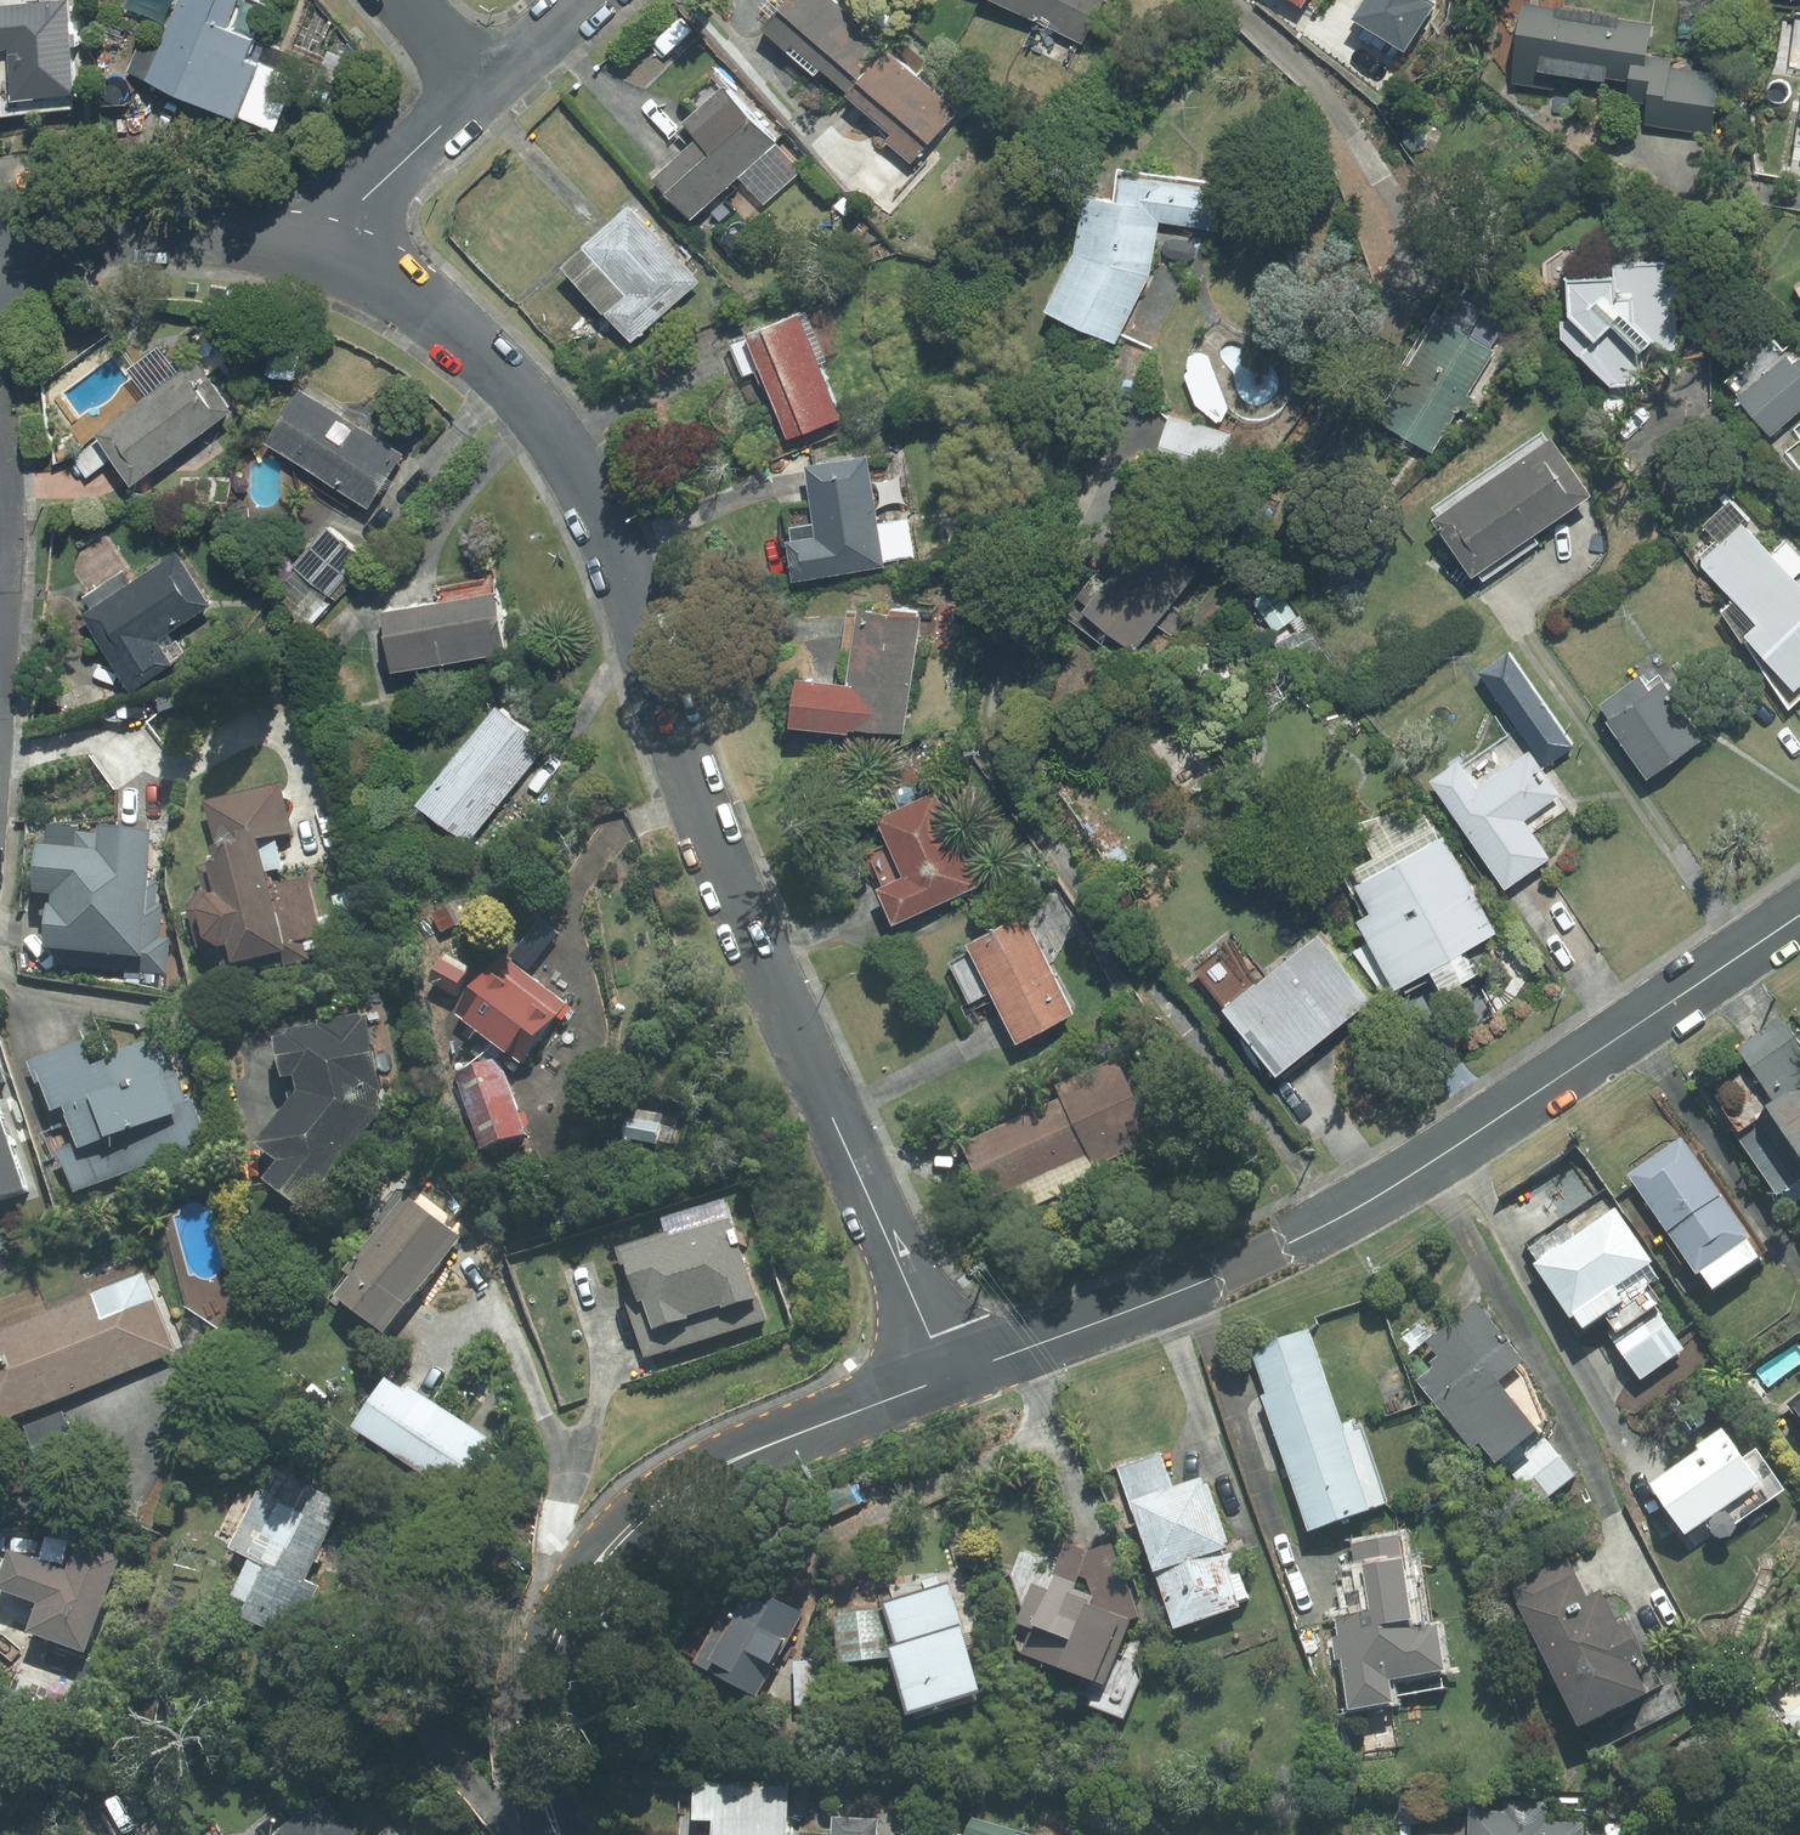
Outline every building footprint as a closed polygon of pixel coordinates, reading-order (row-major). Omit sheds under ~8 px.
[(0,3),(0,49),(13,47),(18,98),(83,92),(74,0),(37,0),(0,3)] [(163,44),(144,37),(130,71),(243,116),(265,62),(253,57),(261,37),(232,26),(242,0),(181,0),(163,44)] [(838,0),(793,0),(768,27),(919,162),(964,112),(838,0)] [(1085,46),(1109,0),(998,0),(1085,46)] [(1660,20),(1527,1),(1516,81),(1648,100),(1719,111),(1727,61),(1655,51),(1660,20)] [(811,181),(729,81),(680,122),(696,141),(660,171),(697,217),(743,179),(771,214),(811,181)] [(1159,220),(1216,229),(1224,186),(1130,170),(1124,202),(1090,196),(1081,252),(1051,308),(1124,346),(1156,285),(1159,220)] [(703,279),(631,202),(565,263),(636,341),(703,279)] [(1622,277),(1575,275),(1571,345),(1591,346),(1589,383),(1648,386),(1650,349),(1678,351),(1682,281),(1674,280),(1676,241),(1624,238),(1622,277)] [(1442,294),(1374,415),(1434,448),(1502,328),(1442,294)] [(768,368),(789,438),(845,421),(810,307),(738,329),(752,373),(768,368)] [(1775,432),(1799,411),(1799,355),(1794,360),(1771,334),(1725,374),(1775,432)] [(305,350),(273,345),(268,373),(300,379),(305,350)] [(90,480),(123,457),(140,481),(188,447),(199,462),(221,446),(210,432),(236,413),(199,361),(103,430),(107,435),(75,458),(90,480)] [(317,368),(270,445),(372,508),(419,431),(317,368)] [(1247,439),(1167,416),(1152,467),(1232,491),(1247,439)] [(1554,433),(1437,513),(1480,575),(1597,495),(1554,433)] [(1149,459),(1100,441),(1058,553),(1107,572),(1149,459)] [(913,517),(879,520),(878,509),(907,505),(901,449),(871,453),(811,459),(818,523),(795,526),(800,570),(822,567),(884,561),(917,557),(913,517)] [(1139,648),(1215,539),(1171,509),(1095,617),(1139,648)] [(367,555),(331,524),(272,593),(308,624),(367,555)] [(1748,525),(1705,565),(1761,623),(1750,634),(1799,686),(1799,579),(1798,577),(1799,575),(1799,552),(1791,542),(1777,555),(1748,525)] [(216,604),(178,549),(86,611),(120,661),(141,691),(184,662),(167,637),(216,604)] [(441,603),(393,608),(400,667),(507,656),(501,596),(495,597),(493,579),(439,585),(441,603)] [(858,680),(805,676),(802,723),(915,731),(918,681),(923,611),(863,607),(858,680)] [(1483,671),(1548,766),(1578,746),(1513,650),(1483,671)] [(1612,719),(1653,776),(1708,736),(1667,679),(1654,688),(1643,675),(1604,703),(1615,717),(1612,719)] [(557,741),(505,699),(422,801),(475,843),(557,741)] [(1198,705),(1146,745),(1185,795),(1236,754),(1198,705)] [(1435,779),(1510,887),(1556,856),(1530,819),(1565,795),(1533,750),(1482,785),(1464,759),(1435,779)] [(946,789),(882,814),(893,841),(870,850),(898,920),(921,910),(984,885),(946,789)] [(259,795),(212,804),(229,895),(202,900),(213,957),(240,952),(243,970),(290,962),(288,954),(325,950),(287,790),(259,795)] [(1503,932),(1448,833),(1361,881),(1377,911),(1364,918),(1402,987),(1437,968),(1449,990),(1481,973),(1469,951),(1503,932)] [(975,1002),(998,989),(1025,1037),(1081,1006),(1028,911),(972,942),(949,955),(975,1002)] [(1326,930),(1232,1005),(1285,1071),(1379,997),(1326,930)] [(575,1009),(508,957),(459,1020),(526,1072),(575,1009)] [(382,1007),(275,1038),(294,1101),(245,1171),(307,1214),(401,1078),(394,1049),(382,1007)] [(62,1154),(78,1197),(212,1145),(196,1104),(191,1106),(165,1039),(97,1065),(89,1043),(31,1065),(41,1091),(48,1088),(59,1118),(70,1114),(83,1146),(62,1154)] [(1176,1130),(1141,1057),(1122,1066),(1120,1062),(1061,1090),(1067,1102),(968,1149),(994,1205),(1020,1193),(1031,1214),(1107,1178),(1103,1169),(1160,1142),(1159,1138),(1176,1130)] [(505,1065),(460,1077),(490,1188),(535,1176),(505,1065)] [(1799,1099),(1739,1139),(1781,1201),(1799,1188),(1799,1100),(1799,1099)] [(1685,1136),(1632,1174),(1716,1292),(1769,1255),(1685,1136)] [(340,1300),(390,1338),(464,1240),(407,1197),(348,1275),(356,1280),(340,1300)] [(1603,1322),(1644,1379),(1687,1348),(1658,1309),(1666,1302),(1654,1285),(1668,1275),(1618,1207),(1578,1236),(1568,1222),(1526,1252),(1536,1266),(1586,1334),(1603,1322)] [(179,1353),(147,1273),(1,1332),(0,1330),(0,1426),(179,1353)] [(1436,1369),(1421,1382),(1480,1448),(1485,1443),(1543,1509),(1585,1472),(1506,1383),(1530,1362),(1477,1301),(1430,1344),(1438,1353),(1429,1362),(1436,1369)] [(1343,1422),(1313,1332),(1255,1352),(1314,1527),(1393,1500),(1364,1415),(1343,1422)] [(394,1379),(359,1428),(457,1496),(496,1441),(416,1386),(412,1392),(394,1379)] [(1787,1401),(1799,1417),(1799,1391),(1787,1401)] [(1733,1430),(1654,1484),(1689,1535),(1729,1508),(1735,1516),(1782,1484),(1759,1449),(1750,1455),(1733,1430)] [(1134,1514),(1138,1512),(1178,1631),(1252,1606),(1208,1476),(1174,1488),(1163,1454),(1123,1467),(1118,1469),(1134,1514)] [(310,1580),(347,1503),(310,1486),(299,1509),(263,1492),(235,1549),(254,1558),(236,1596),(253,1604),(247,1617),(296,1640),(322,1586),(310,1580)] [(1358,1580),(1339,1620),(1341,1638),(1331,1640),(1335,1662),(1345,1660),(1353,1711),(1404,1703),(1400,1682),(1425,1678),(1453,1674),(1445,1627),(1425,1630),(1410,1536),(1353,1545),(1358,1580)] [(94,1654),(129,1558),(84,1542),(74,1570),(32,1555),(18,1595),(44,1604),(34,1633),(94,1654)] [(1092,1552),(1069,1544),(1053,1590),(1034,1582),(1019,1624),(1036,1630),(1026,1657),(1112,1689),(1140,1612),(1111,1544),(1092,1552)] [(1646,1646),(1617,1587),(1590,1599),(1570,1557),(1516,1583),(1586,1729),(1667,1690),(1646,1646)] [(956,1584),(886,1604),(919,1718),(989,1698),(956,1584)] [(763,1697),(808,1613),(782,1599),(777,1608),(742,1589),(702,1664),(763,1697)] [(877,1611),(839,1614),(844,1665),(882,1662),(877,1611)] [(1789,1712),(1799,1727),(1799,1705),(1789,1712)] [(695,1823),(717,1823),(716,1834),(789,1834),(793,1786),(698,1780),(695,1823)] [(1593,1806),(1506,1803),(1506,1814),(1476,1812),(1476,1834),(1592,1834),(1593,1806)] [(886,1820),(833,1817),(831,1834),(885,1834),(886,1820)] [(974,1825),(971,1834),(1008,1834),(974,1825)] [(385,1834),(404,1834),(397,1826),(385,1834)]
